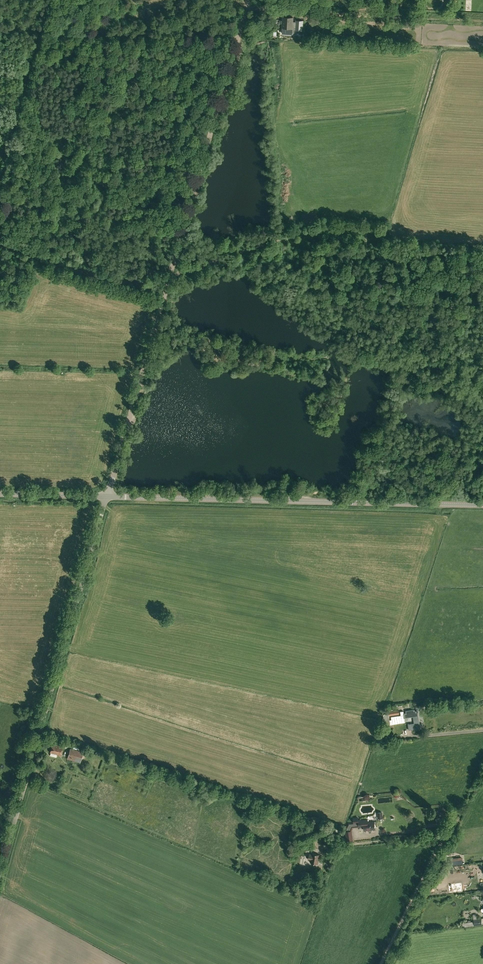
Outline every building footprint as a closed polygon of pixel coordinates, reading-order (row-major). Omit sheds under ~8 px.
[(282,23),(282,28),(287,28),(287,33),(295,33),(295,30),(296,30),(303,31),(303,21),(296,20),(296,22),(296,23),(293,23),(293,21),(293,17),(286,17),(284,17),(283,17),(283,18),(282,23)] [(15,63),(17,54),(0,50),(0,60),(15,63)] [(390,720),(389,716),(399,714),(398,710),(388,711),(389,713),(384,714),(382,725),(384,725),(384,724),(390,723),(390,724),(405,722),(404,718),(411,717),(411,712),(410,712),(410,710),(407,711),(407,712),(404,713),(403,711),(400,712),(401,715),(391,717),(392,719),(390,720)] [(50,752),(60,755),(63,746),(53,744),(50,752)] [(70,748),(67,759),(80,763),(83,752),(70,748)] [(375,829),(374,822),(374,821),(373,821),(368,822),(368,819),(358,820),(358,817),(353,817),(353,823),(357,822),(357,826),(359,826),(364,826),(364,830),(367,829),(368,830),(368,831),(369,832),(370,832),(371,832),(371,831),(372,831),(372,830),(372,829),(375,829)] [(311,859),(311,862),(317,864),(319,854),(312,853),(312,854),(309,854),(308,859),(311,859)]
